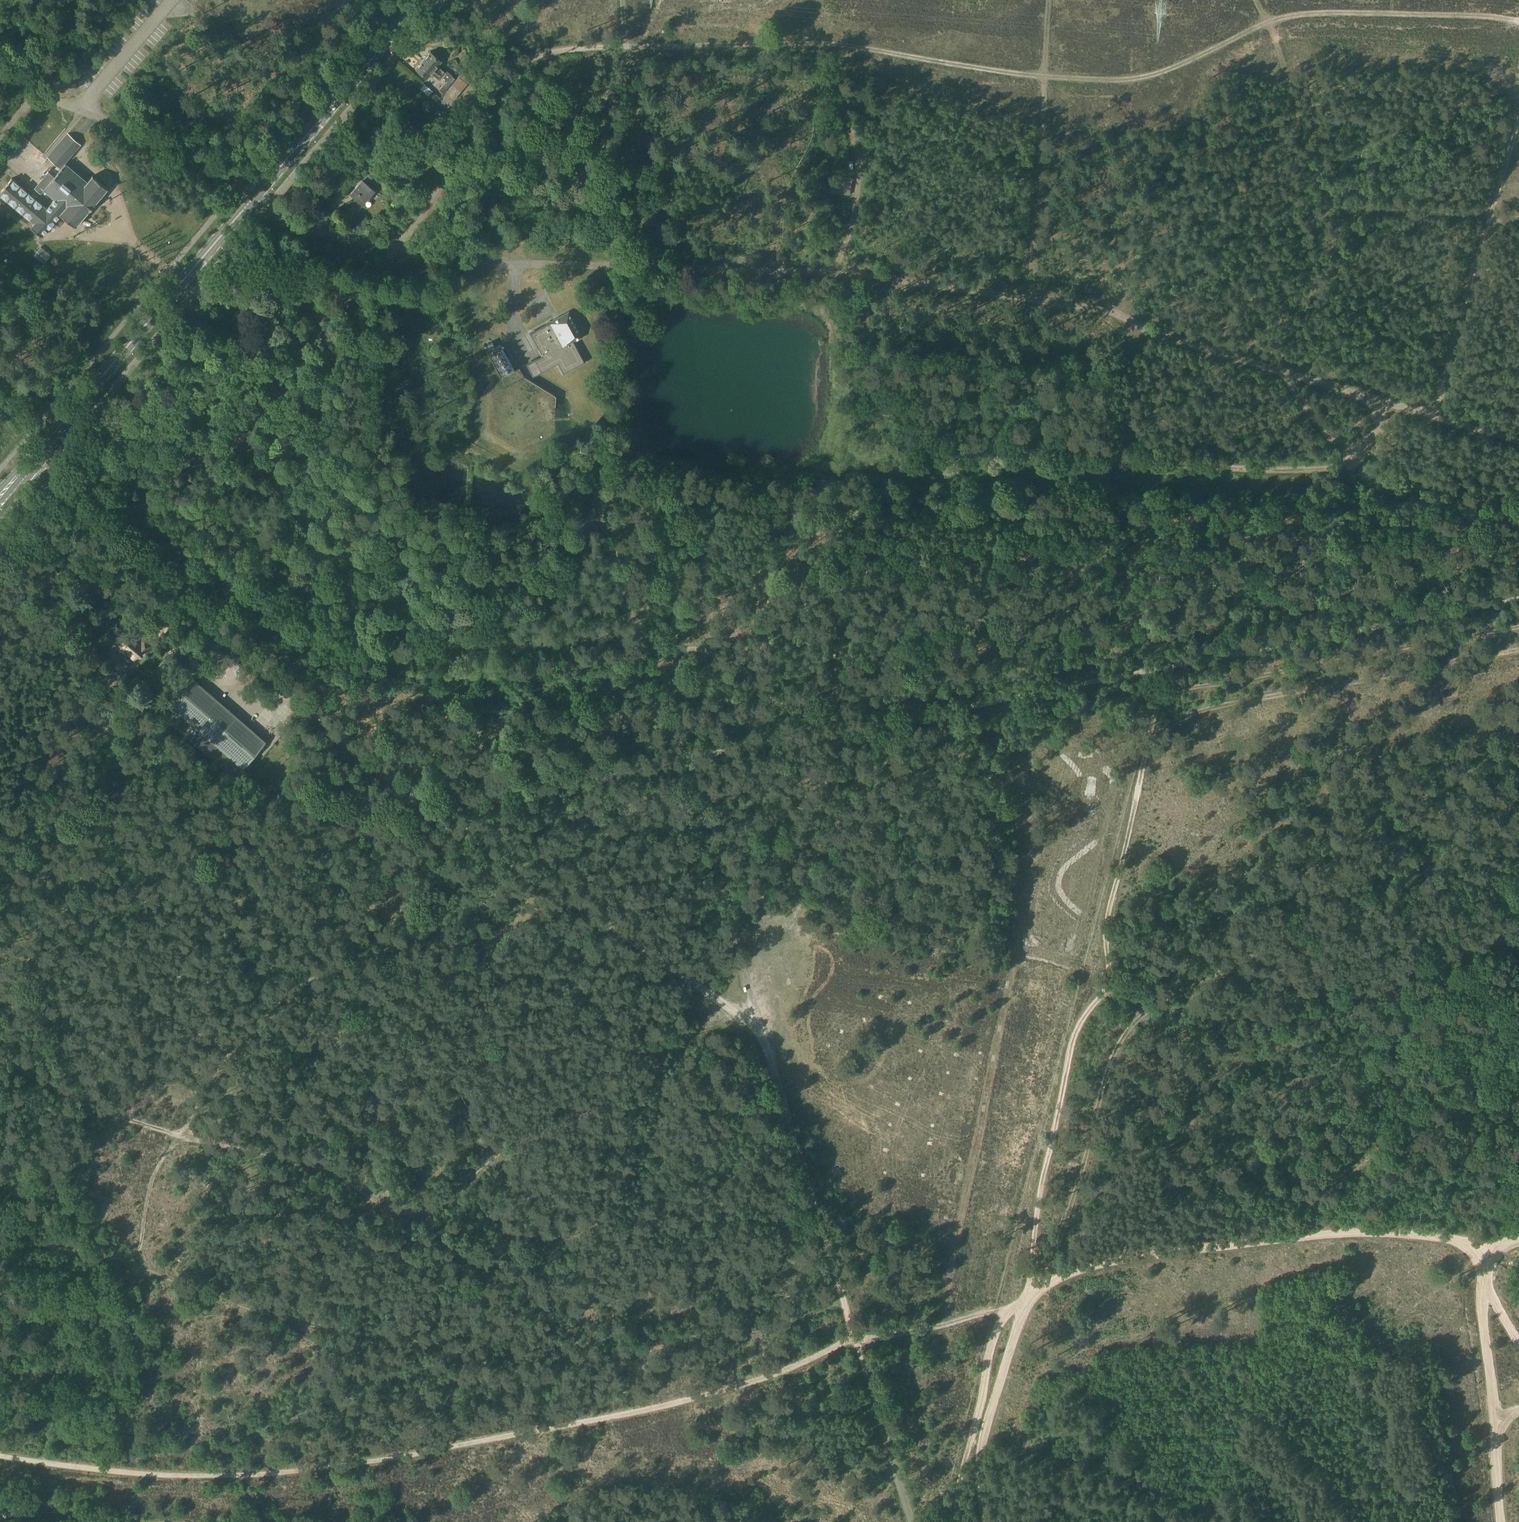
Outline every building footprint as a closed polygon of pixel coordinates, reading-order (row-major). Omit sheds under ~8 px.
[(430,52),(416,68),(427,77),(431,72),(440,81),(443,77),(447,81),(443,86),(444,87),(441,91),(444,94),(446,92),(448,90),(456,80),(456,79),(452,76),(447,72),(446,74),(437,66),(441,61),(430,52)] [(446,93),(454,100),(468,84),(460,77),(446,93)] [(425,91),(424,92),(428,96),(429,95),(433,91),(428,87),(425,91)] [(435,93),(431,97),(437,102),(441,98),(435,93)] [(24,215),(35,224),(31,228),(42,238),(61,215),(76,227),(108,189),(93,176),(88,182),(65,164),(81,145),(68,133),(48,158),(61,169),(57,174),(51,169),(46,174),(47,175),(35,188),(41,193),(44,190),(55,200),(47,209),(12,179),(0,193),(0,195),(22,213),(18,217),(20,219),(24,215)] [(372,177),(368,173),(362,180),(363,180),(352,193),(363,203),(374,190),(366,184),(372,177)] [(35,257),(45,265),(52,257),(42,248),(35,257)] [(554,320),(554,321),(530,334),(542,356),(527,365),(533,377),(558,363),(563,373),(584,362),(573,341),(581,337),(568,313),(559,318),(559,317),(554,320)] [(491,343),(483,348),(501,379),(514,371),(500,346),(494,349),(491,343)] [(120,646),(118,648),(126,654),(127,652),(134,658),(141,650),(145,653),(153,645),(144,637),(140,642),(129,633),(119,645),(120,646)] [(266,741),(191,677),(169,703),(179,712),(170,722),(235,777),(266,741)]
